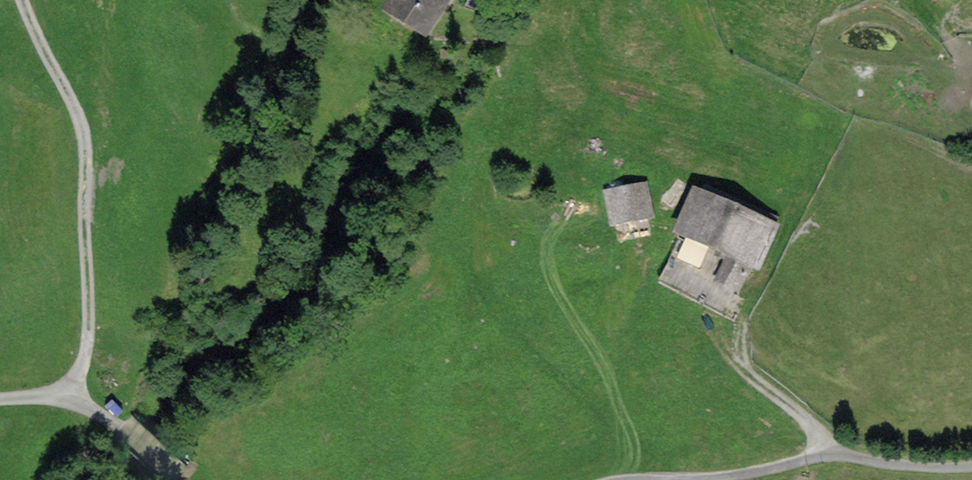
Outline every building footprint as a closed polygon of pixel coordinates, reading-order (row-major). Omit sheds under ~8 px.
[(434,21),(446,0),(400,0),(434,21)] [(657,170),(615,178),(622,213),(664,205),(657,170)] [(742,245),(745,246),(766,204),(736,189),(733,196),(714,187),(711,192),(710,192),(713,184),(700,179),(697,186),(707,190),(692,220),(721,235),(707,264),(728,274),(742,245)]
